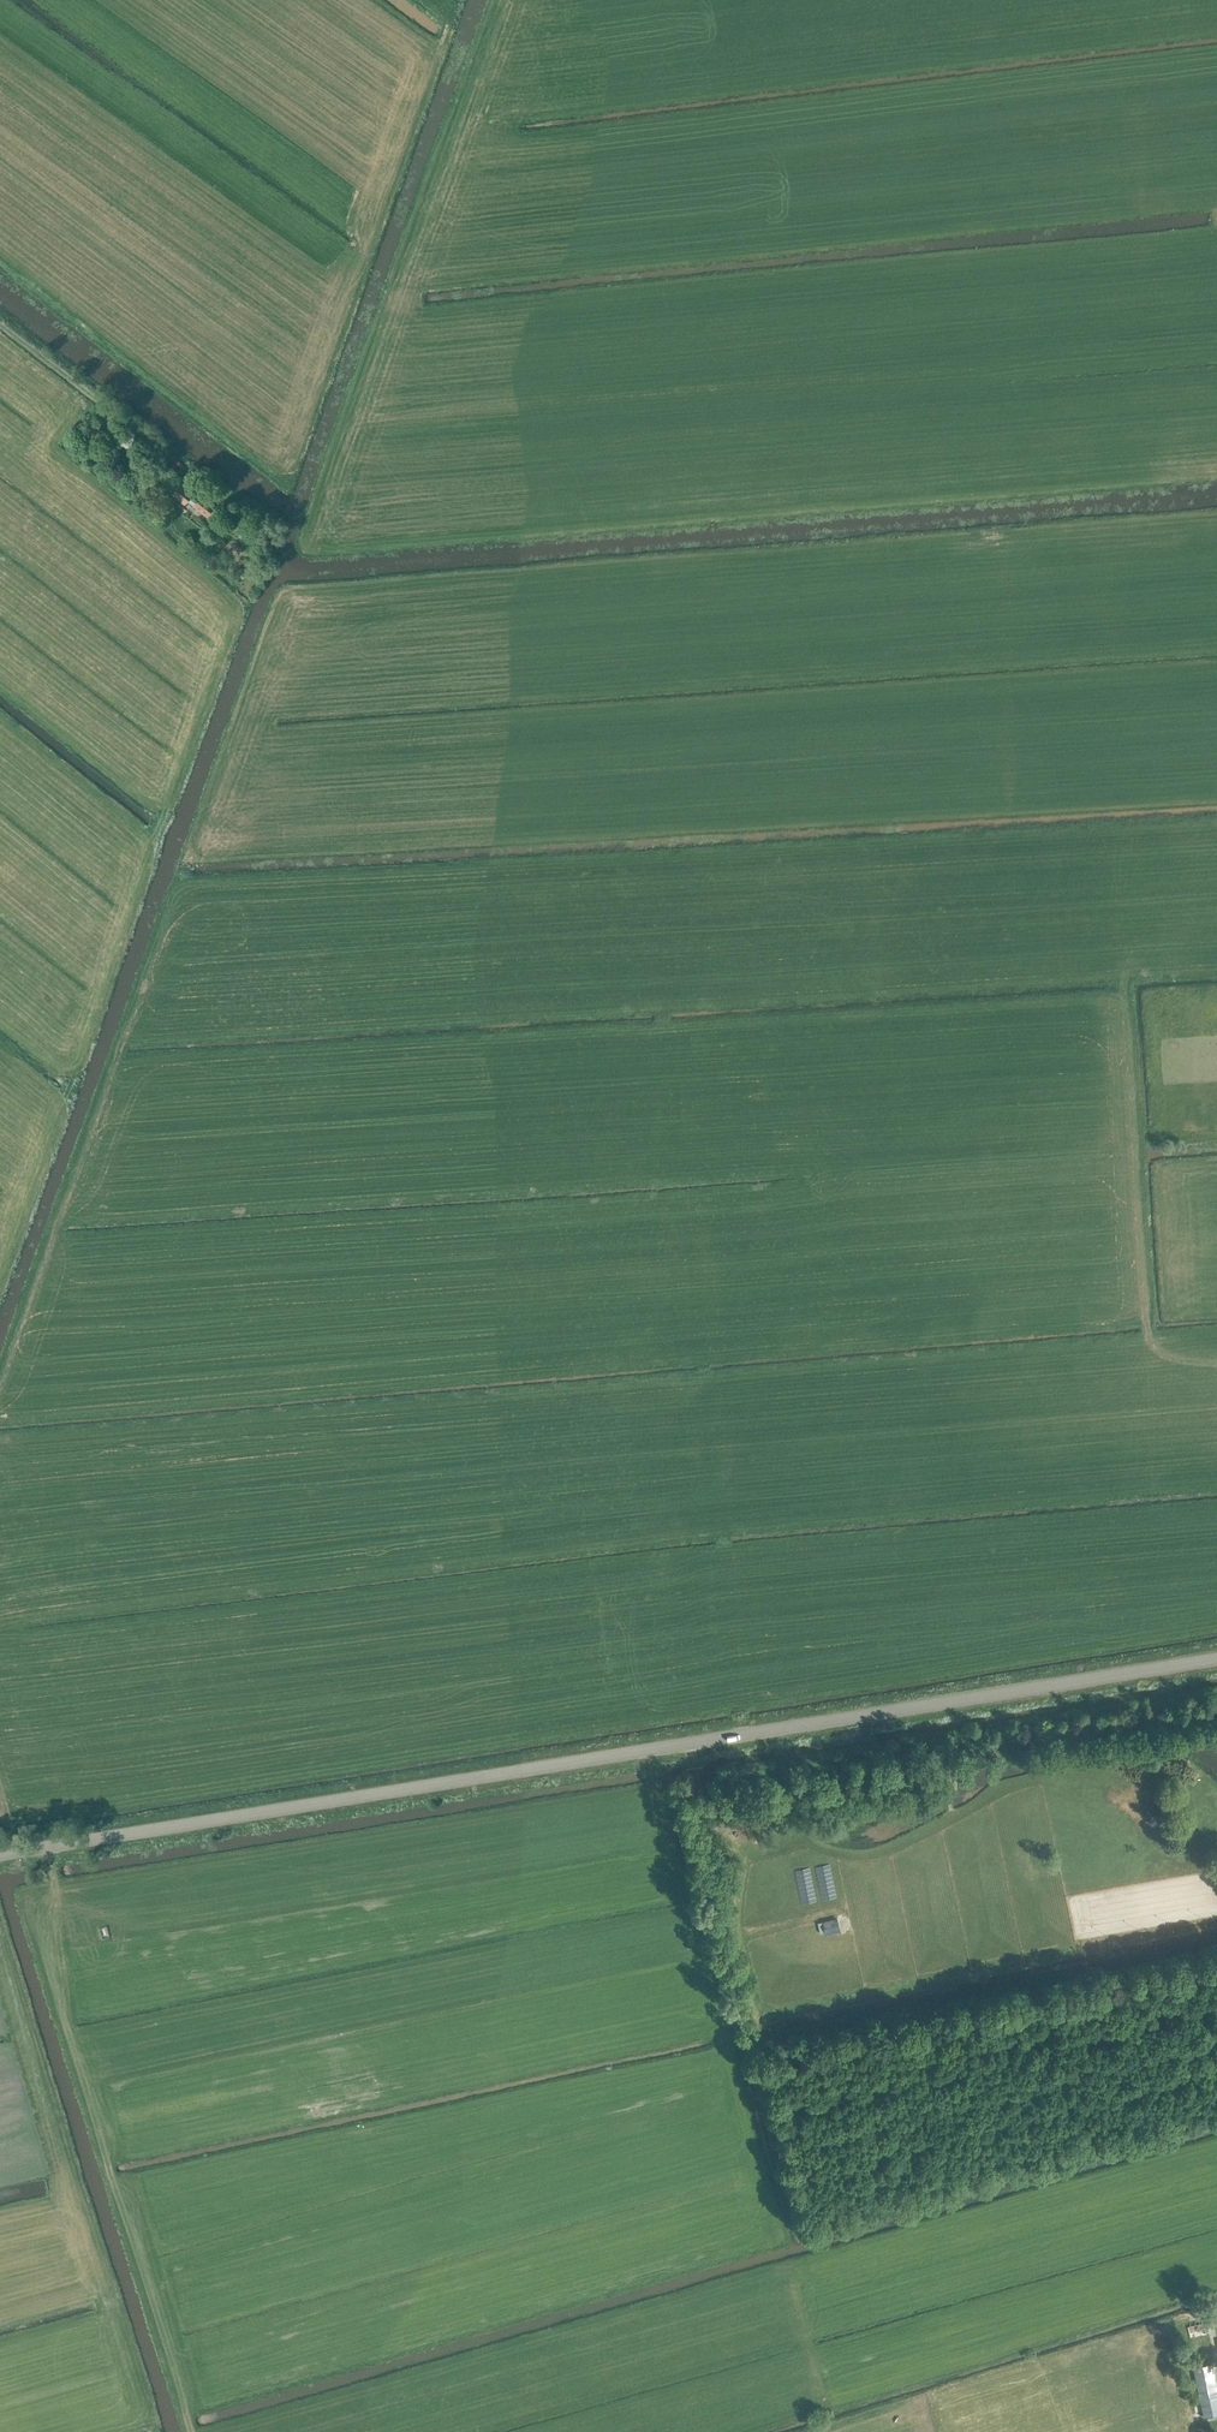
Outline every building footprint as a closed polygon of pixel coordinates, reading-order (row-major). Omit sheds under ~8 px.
[(92,448),(103,431),(90,422),(79,439),(92,448)] [(181,484),(172,495),(185,504),(193,494),(181,484)] [(215,505),(202,494),(193,505),(207,516),(215,505)] [(742,1815),(734,1818),(736,1824),(744,1821),(742,1815)] [(840,1931),(837,1918),(822,1921),(826,1935),(840,1931)] [(1216,2414),(1216,2387),(1212,2363),(1193,2367),(1204,2416),(1216,2414)]
